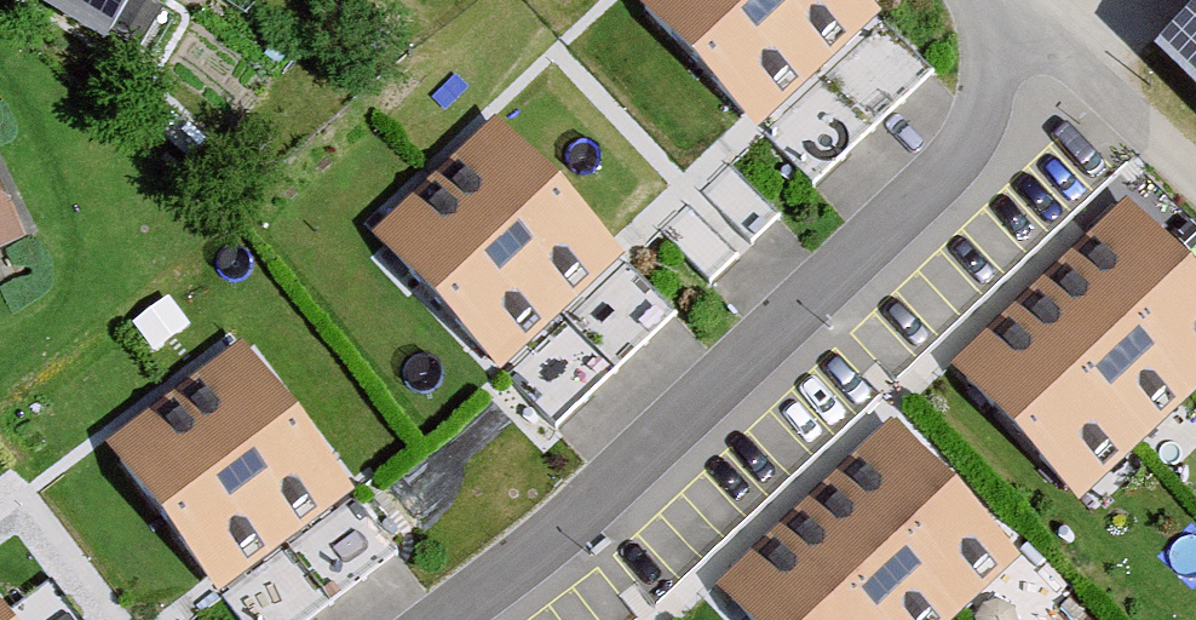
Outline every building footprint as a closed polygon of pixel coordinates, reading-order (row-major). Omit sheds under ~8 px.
[(102,53),(133,0),(12,0),(102,53)] [(759,130),(880,18),(864,0),(637,0),(759,130)] [(1152,55),(1195,99),(1195,11),(1152,55)] [(497,125),(374,239),(499,374),(622,260),(497,125)] [(33,240),(0,174),(0,256),(33,240)] [(1126,205),(952,370),(1080,504),(1195,394),(1195,278),(1126,205)] [(245,349),(109,450),(217,595),(353,494),(245,349)] [(720,590),(748,619),(956,619),(1019,561),(894,427),(720,590)]
